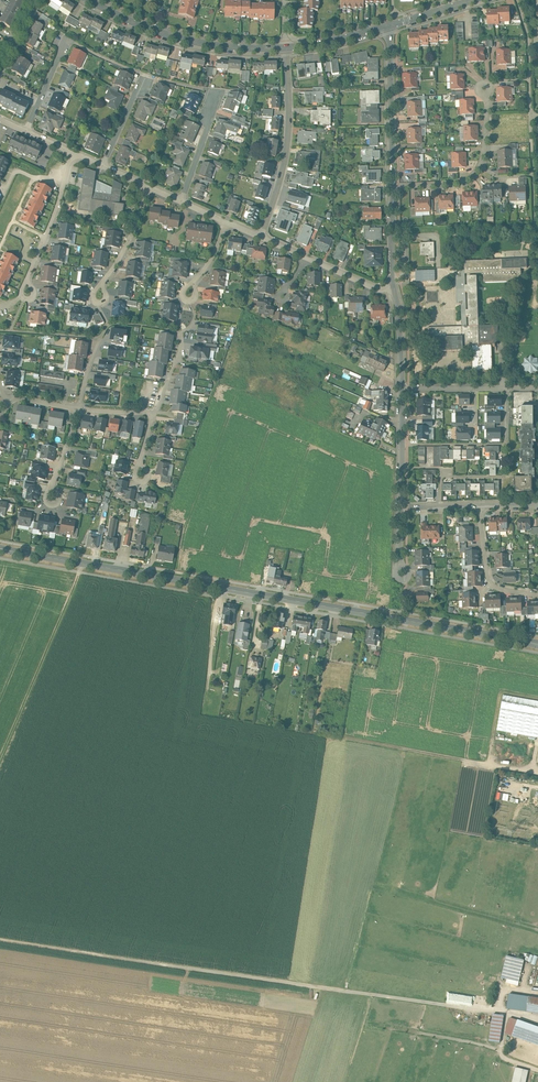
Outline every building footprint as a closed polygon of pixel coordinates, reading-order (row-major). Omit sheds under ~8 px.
[(24,0),(12,0),(10,4),(20,10),(25,0),(24,0)] [(75,7),(65,0),(64,2),(61,7),(70,13),(75,7)] [(185,0),(183,0),(178,14),(193,19),(197,4),(185,0)] [(304,7),(306,7),(306,10),(312,11),(318,11),(318,7),(319,7),(319,0),(305,0),(304,7)] [(340,9),(352,9),(352,0),(340,0),(340,9)] [(352,9),(363,9),(363,3),(363,0),(352,0),(352,9)] [(241,2),(225,2),(225,17),(240,17),(240,16),(240,3),(241,3),(241,2)] [(249,5),(249,3),(241,3),(240,3),(240,16),(249,16),(249,19),(258,19),(259,5),(258,5),(249,5)] [(10,4),(0,21),(0,22),(10,28),(20,10),(10,4)] [(274,5),(258,4),(258,5),(259,5),(258,19),(258,20),(274,20),(274,5)] [(499,22),(502,22),(510,21),(509,8),(498,9),(498,11),(499,22)] [(306,10),(300,10),(300,14),(299,14),(299,23),(300,24),(300,27),(312,28),(312,24),(313,24),(314,15),(312,15),(312,11),(306,10)] [(487,11),(487,18),(488,25),(499,24),(499,22),(498,11),(487,11)] [(93,20),(83,15),(79,21),(80,21),(89,27),(90,25),(93,20)] [(73,18),(69,16),(65,22),(70,24),(73,18)] [(79,21),(73,18),(70,24),(76,28),(80,21),(79,21)] [(104,24),(94,19),(93,20),(90,25),(100,31),(104,24)] [(43,26),(36,22),(30,33),(31,34),(37,37),(43,26)] [(448,40),(448,33),(448,27),(438,27),(438,29),(438,40),(448,40)] [(428,32),(429,43),(439,42),(438,40),(438,29),(428,30),(428,32)] [(103,31),(101,35),(99,34),(96,39),(102,42),(103,40),(106,33),(103,31)] [(125,36),(114,32),(112,39),(122,43),(123,41),(125,36)] [(418,32),(418,34),(419,45),(429,45),(429,43),(428,32),(418,32)] [(31,34),(26,44),(32,48),(38,38),(37,37),(31,34)] [(136,39),(126,34),(125,36),(123,41),(133,46),(136,39)] [(409,48),(419,47),(419,45),(418,34),(408,35),(409,48)] [(158,49),(147,45),(145,53),(156,56),(157,54),(158,49)] [(170,50),(159,47),(158,49),(157,54),(168,57),(170,50)] [(85,54),(75,49),(68,63),(70,64),(76,67),(78,68),(85,54)] [(378,58),(371,59),(368,57),(366,51),(353,54),(354,59),(355,65),(360,64),(367,62),(367,68),(367,73),(365,73),(365,76),(362,76),(363,81),(369,81),(378,80),(378,73),(378,72),(378,58)] [(36,56),(34,55),(31,59),(39,63),(41,58),(36,56)] [(193,58),(182,55),(180,63),(191,65),(192,64),(193,58)] [(205,58),(193,56),(193,58),(192,64),(204,66),(205,58)] [(29,63),(19,57),(15,64),(26,70),(29,63)] [(337,60),(330,61),(330,63),(326,64),(326,66),(326,72),(326,71),(331,70),(332,75),(339,74),(337,60)] [(228,63),(217,61),(217,69),(228,70),(228,69),(228,63)] [(241,62),(229,61),(228,63),(228,69),(240,70),(241,62)] [(276,71),(276,63),(264,63),(264,64),(264,72),(264,75),(270,75),(270,71),(276,71)] [(26,70),(15,64),(11,71),(22,77),(26,70)] [(304,64),(297,65),(298,76),(306,75),(316,74),(314,64),(304,65),(304,64)] [(217,69),(210,68),(209,77),(212,77),(212,75),(216,75),(217,69)] [(67,71),(65,70),(59,84),(69,89),(75,75),(75,74),(67,71)] [(126,74),(121,71),(118,78),(130,83),(133,76),(126,74)] [(130,83),(118,78),(115,84),(114,85),(119,87),(127,90),(130,83)] [(163,86),(157,84),(154,90),(166,95),(169,89),(163,86)] [(15,98),(15,97),(1,90),(0,92),(0,105),(9,109),(15,98)] [(116,93),(109,90),(105,99),(110,101),(108,106),(116,110),(123,96),(116,93)] [(166,95),(154,90),(152,96),(156,98),(164,102),(164,101),(166,95)] [(374,91),(373,91),(373,92),(366,92),(360,92),(360,98),(366,98),(367,104),(371,104),(377,104),(379,104),(379,103),(378,103),(378,96),(379,96),(378,91),(374,91)] [(313,92),(304,92),(305,103),(323,103),(323,92),(313,92)] [(65,98),(55,93),(49,106),(60,111),(65,98)] [(237,94),(229,93),(227,98),(237,102),(240,103),(243,96),(243,95),(239,94),(237,94)] [(197,97),(190,94),(187,100),(198,105),(201,99),(197,97)] [(15,98),(9,109),(9,110),(23,116),(28,104),(15,98)] [(237,102),(227,98),(225,103),(226,103),(224,108),(223,108),(223,109),(233,112),(236,102),(237,102)] [(198,105),(187,100),(183,108),(194,113),(198,105)] [(147,104),(141,102),(134,117),(143,121),(146,114),(151,116),(155,106),(147,103),(147,104)] [(179,112),(172,109),(169,116),(175,119),(179,112)] [(371,110),(369,110),(369,113),(361,113),(361,120),(369,119),(369,123),(378,123),(378,116),(377,116),(377,110),(371,110)] [(317,111),(307,111),(307,112),(311,112),(311,121),(320,121),(320,125),(326,125),(326,123),(329,123),(329,111),(328,111),(317,111)] [(55,117),(46,113),(39,128),(50,133),(54,124),(60,126),(62,120),(55,117)] [(160,120),(154,118),(151,126),(161,130),(164,122),(160,120),(161,120),(160,120)] [(279,120),(272,119),(271,130),(278,131),(279,120)] [(236,124),(229,122),(229,123),(219,120),(215,132),(214,132),(214,133),(215,133),(225,136),(224,136),(227,130),(237,133),(237,134),(237,133),(241,135),(242,130),(239,129),(240,125),(236,124)] [(199,126),(186,121),(183,126),(187,128),(184,135),(182,134),(180,138),(184,140),(191,143),(199,126)] [(146,130),(132,124),(126,139),(135,143),(139,133),(143,135),(146,130)] [(379,129),(366,130),(366,139),(369,139),(369,143),(378,143),(378,135),(379,135),(379,129)] [(312,132),(298,131),(297,143),(312,144),(313,139),(315,140),(316,133),(312,132)] [(97,136),(94,134),(89,144),(87,143),(85,149),(98,154),(104,139),(97,136)] [(180,138),(173,135),(172,138),(183,143),(184,140),(180,138)] [(23,154),(28,142),(24,141),(24,140),(21,139),(15,136),(12,142),(9,149),(23,155),(23,154)] [(183,143),(172,138),(170,143),(175,145),(175,144),(181,147),(183,143)] [(269,140),(268,139),(268,140),(266,155),(275,157),(277,141),(269,140)] [(28,142),(23,154),(36,160),(39,154),(39,153),(42,148),(36,145),(36,144),(33,143),(28,141),(28,142)] [(222,145),(212,141),(210,146),(209,151),(208,151),(208,152),(218,155),(217,155),(221,145),(222,145)] [(181,147),(175,144),(175,145),(172,151),(178,153),(174,162),(182,166),(189,151),(181,147)] [(121,146),(115,161),(114,161),(125,166),(125,165),(129,156),(134,158),(133,158),(134,158),(136,153),(136,152),(133,151),(132,150),(132,151),(127,149),(121,146)] [(320,151),(315,150),(314,153),(306,152),(303,152),(302,154),(296,153),(295,164),(293,164),(301,166),(302,159),(305,160),(306,158),(314,159),(313,168),(318,169),(320,151)] [(373,151),(373,150),(365,150),(365,157),(362,157),(362,162),(372,162),(372,160),(373,160),(373,159),(380,159),(380,151),(373,151)] [(511,151),(505,151),(498,151),(499,160),(512,159),(511,151)] [(148,158),(136,153),(134,158),(146,163),(148,158)] [(9,162),(0,158),(0,181),(9,162)] [(499,167),(507,167),(512,167),(512,159),(499,160),(499,167)] [(214,166),(203,162),(203,163),(204,163),(199,175),(205,178),(209,179),(210,179),(209,178),(213,166),(214,167),(214,166)] [(273,166),(265,164),(262,176),(270,178),(273,166)] [(179,172),(172,169),(172,170),(169,168),(166,173),(170,175),(166,183),(175,187),(181,173),(179,172)] [(96,173),(85,169),(78,209),(122,215),(123,203),(120,202),(122,185),(114,181),(112,188),(95,180),(96,173)] [(367,171),(362,171),(362,177),(367,177),(367,183),(373,183),(375,183),(375,182),(380,182),(380,177),(379,170),(367,171)] [(308,174),(296,172),(295,176),(293,175),(291,176),(291,179),(290,183),(291,183),(297,184),(301,185),(301,186),(312,188),(314,178),(313,178),(307,177),(308,174)] [(520,187),(526,187),(527,187),(526,186),(526,177),(519,178),(518,178),(519,185),(520,185),(520,187)] [(39,183),(30,202),(44,210),(54,191),(39,183)] [(206,187),(196,184),(194,189),(195,189),(193,194),(203,198),(203,197),(202,197),(206,187),(206,188),(206,187)] [(493,198),(502,198),(501,185),(492,186),(493,198)] [(267,188),(259,186),(255,198),(263,200),(267,188)] [(484,199),(493,199),(493,198),(492,186),(484,186),(484,190),(484,198),(484,199)] [(517,205),(519,205),(526,204),(525,187),(516,187),(517,205)] [(368,190),(362,190),(362,201),(374,201),(374,202),(380,202),(380,190),(368,190)] [(307,196),(290,191),(289,196),(288,196),(287,202),(294,203),(294,204),(300,205),(304,206),(307,196)] [(235,196),(230,194),(226,204),(230,205),(232,200),(233,200),(235,196)] [(233,200),(232,200),(230,205),(228,211),(236,214),(240,203),(233,200)] [(44,210),(30,202),(21,221),(35,228),(44,210)] [(259,211),(252,208),(248,206),(246,212),(250,213),(247,219),(255,222),(259,211)] [(160,210),(150,209),(149,220),(154,221),(154,220),(158,221),(159,221),(160,212),(160,210)] [(281,210),(280,209),(277,218),(279,219),(276,229),(287,233),(291,221),(290,221),(292,214),(289,212),(281,210)] [(369,209),(363,209),(363,210),(363,213),(363,220),(364,220),(364,218),(380,218),(380,219),(380,209),(379,209),(369,209)] [(160,212),(159,221),(158,221),(158,223),(163,224),(163,225),(168,225),(169,216),(170,216),(170,214),(160,212)] [(170,216),(169,216),(168,225),(167,227),(173,228),(178,228),(179,217),(170,216)] [(65,225),(61,224),(60,232),(72,234),(73,226),(65,225)] [(213,228),(204,227),(196,226),(196,225),(188,224),(186,240),(191,241),(191,240),(194,241),(194,243),(202,244),(202,242),(206,243),(210,244),(213,228)] [(312,228),(304,224),(299,235),(301,235),(298,242),(307,246),(313,232),(311,231),(312,228)] [(370,229),(364,229),(364,240),(372,241),(382,241),(382,229),(370,229)] [(112,232),(107,231),(107,232),(106,239),(119,241),(120,233),(112,232)] [(72,234),(60,232),(59,239),(62,240),(70,241),(71,241),(72,234)] [(20,241),(8,235),(3,247),(6,248),(7,251),(6,254),(17,259),(22,248),(20,241)] [(326,237),(325,239),(321,237),(319,241),(318,241),(316,246),(317,246),(316,250),(321,252),(321,251),(326,253),(331,241),(332,240),(326,237)] [(119,241),(106,239),(105,246),(110,247),(118,248),(119,241)] [(239,239),(235,239),(234,251),(240,252),(242,241),(239,241),(239,239)] [(348,244),(340,241),(336,251),(337,252),(334,259),(343,262),(349,248),(347,248),(348,244)] [(145,243),(138,242),(138,246),(137,246),(137,249),(150,251),(151,244),(145,243)] [(426,255),(433,255),(434,255),(434,242),(420,243),(420,247),(422,247),(422,251),(426,251),(426,255)] [(57,247),(54,246),(53,254),(65,255),(66,248),(65,248),(57,247)] [(266,249),(254,247),(253,249),(252,256),(252,258),(264,260),(266,249)] [(150,251),(137,249),(136,253),(137,253),(136,256),(141,257),(149,258),(150,251)] [(381,249),(367,250),(367,263),(372,263),(372,265),(381,265),(381,249)] [(96,252),(95,252),(94,259),(106,261),(107,253),(104,253),(96,252)] [(5,253),(3,257),(5,258),(4,260),(3,259),(0,265),(0,274),(10,279),(12,275),(10,274),(12,271),(13,272),(15,266),(14,265),(16,263),(17,263),(19,260),(17,259),(6,254),(5,253)] [(65,255),(53,254),(51,261),(55,262),(63,263),(64,263),(65,255)] [(106,261),(94,259),(93,266),(94,266),(102,267),(105,268),(106,261)] [(279,259),(278,265),(278,269),(282,270),(281,272),(288,273),(288,271),(290,260),(279,259)] [(527,268),(527,262),(527,259),(464,261),(465,271),(460,271),(460,274),(483,273),(484,283),(522,281),(521,268),(527,268)] [(136,263),(129,262),(128,269),(140,271),(141,266),(141,264),(136,263)] [(180,263),(175,262),(174,269),(187,271),(188,264),(180,263)] [(56,276),(57,269),(51,268),(42,266),(41,274),(56,276)] [(140,271),(128,269),(127,276),(134,277),(139,278),(139,276),(140,271)] [(187,271),(174,269),(173,276),(178,277),(186,278),(187,271)] [(220,272),(212,271),(211,278),(225,280),(225,274),(225,273),(220,272)] [(82,272),(81,283),(90,284),(92,274),(82,272)] [(314,273),(313,274),(308,274),(308,280),(309,280),(309,285),(314,285),(315,286),(319,286),(319,283),(319,273),(314,273)] [(0,274),(0,297),(1,298),(2,294),(1,294),(2,291),(3,291),(6,285),(5,285),(7,282),(8,283),(10,279),(0,274)] [(54,284),(56,276),(41,274),(40,282),(49,283),(54,284)] [(460,274),(460,276),(456,276),(457,304),(461,304),(462,326),(463,346),(471,346),(472,372),(481,372),(481,370),(484,370),(484,371),(493,371),(492,345),(498,345),(498,325),(478,326),(477,276),(467,277),(467,286),(465,286),(464,274),(460,274)] [(225,280),(211,278),(210,285),(218,286),(224,287),(225,280)] [(266,279),(260,278),(260,279),(259,286),(272,287),(272,286),(274,286),(274,282),(273,282),(273,280),(266,279)] [(124,283),(120,282),(119,289),(132,291),(133,284),(132,284),(124,283)] [(160,289),(175,292),(176,284),(169,283),(161,282),(160,289)] [(341,298),(341,285),(330,285),(330,288),(329,289),(330,290),(330,298),(341,298)] [(272,287),(259,286),(258,293),(264,294),(271,295),(271,293),(272,294),(273,289),(272,289),(272,287)] [(55,291),(51,290),(42,289),(41,296),(54,298),(55,291)] [(132,291),(119,289),(118,296),(122,297),(130,298),(131,298),(132,291)] [(159,297),(159,298),(168,299),(174,300),(175,292),(160,289),(159,297)] [(87,292),(74,290),(73,300),(85,302),(87,292)] [(212,292),(204,291),(203,300),(218,302),(219,293),(212,292)] [(301,295),(293,294),(293,298),(294,298),(293,300),(305,302),(306,296),(306,295),(301,295)] [(54,298),(41,296),(40,303),(48,304),(53,305),(54,298)] [(356,299),(348,299),(349,302),(348,303),(349,303),(349,308),(348,309),(348,311),(349,312),(351,312),(352,311),(356,311),(356,299)] [(263,300),(258,300),(257,306),(260,307),(270,308),(271,301),(263,300)] [(305,302),(293,300),(293,302),(292,302),(291,307),(299,308),(304,309),(304,308),(305,302)] [(125,304),(114,303),(113,305),(112,310),(113,310),(112,316),(123,317),(123,316),(124,315),(125,311),(124,310),(125,304)] [(173,306),(164,304),(164,305),(163,312),(176,314),(177,306),(173,306)] [(207,307),(202,306),(200,316),(212,317),(212,316),(213,315),(214,311),(213,310),(213,308),(207,307)] [(378,319),(378,306),(371,306),(371,310),(370,310),(371,311),(371,316),(370,317),(370,318),(371,320),(373,320),(374,319),(378,319)] [(270,308),(260,307),(259,313),(264,314),(266,316),(268,314),(272,315),(273,308),(270,308)] [(81,310),(72,309),(70,321),(79,322),(81,310)] [(89,311),(81,310),(79,322),(87,323),(89,311)] [(39,313),(31,312),(31,314),(30,321),(30,323),(37,325),(39,313)] [(176,314),(163,312),(162,319),(162,320),(164,320),(175,322),(176,314)] [(47,314),(39,313),(37,325),(45,326),(47,314)] [(100,313),(92,316),(96,325),(104,322),(100,313)] [(299,315),(295,315),(295,314),(290,313),(290,314),(286,313),(285,322),(288,323),(287,324),(294,325),(294,324),(297,324),(299,315)] [(212,327),(199,325),(198,333),(211,335),(212,327)] [(435,351),(435,352),(463,351),(463,350),(462,326),(428,328),(428,347),(435,347),(435,351)] [(118,331),(111,330),(110,340),(126,342),(127,337),(126,336),(126,332),(118,331)] [(211,335),(198,333),(197,341),(210,343),(211,335)] [(173,337),(160,335),(159,342),(172,344),(173,337)] [(19,338),(4,336),(3,347),(13,349),(17,349),(19,338)] [(87,344),(76,342),(75,350),(86,351),(87,344)] [(172,344),(159,342),(158,349),(168,351),(171,351),(172,344)] [(115,347),(109,347),(108,355),(120,357),(120,355),(121,355),(121,350),(121,349),(121,348),(115,347)] [(168,351),(158,349),(155,348),(154,356),(167,358),(168,351)] [(208,351),(191,348),(190,357),(207,359),(207,358),(208,351)] [(86,351),(75,350),(74,356),(74,357),(83,358),(85,359),(86,351)] [(369,354),(369,355),(368,358),(385,367),(387,362),(380,359),(381,357),(378,356),(377,358),(369,354)] [(12,356),(3,355),(2,364),(12,365),(13,366),(15,366),(17,366),(18,358),(18,357),(12,356)] [(83,358),(74,357),(74,356),(70,356),(69,363),(82,365),(83,358)] [(167,358),(154,356),(153,363),(163,364),(166,365),(167,358)] [(531,357),(528,359),(525,359),(525,363),(523,365),(525,367),(525,371),(529,371),(531,373),(533,371),(537,371),(537,359),(533,359),(531,357)] [(385,367),(378,363),(368,358),(365,363),(374,367),(373,368),(373,369),(376,370),(376,368),(383,371),(385,367)] [(107,362),(100,361),(98,369),(111,371),(113,363),(107,362)] [(163,364),(153,363),(150,362),(149,369),(162,371),(163,364)] [(82,365),(69,363),(68,370),(81,372),(82,365)] [(162,371),(149,369),(148,377),(161,378),(162,371)] [(64,373),(41,370),(40,376),(64,380),(64,373)] [(188,371),(181,370),(180,377),(190,378),(190,379),(193,379),(195,372),(188,371)] [(15,373),(8,372),(7,379),(19,381),(20,376),(20,374),(15,373)] [(101,377),(95,376),(94,383),(98,384),(98,385),(105,386),(106,379),(106,377),(101,377)] [(190,378),(180,377),(177,376),(176,383),(189,385),(190,379),(190,378)] [(368,380),(361,377),(358,383),(365,386),(368,380)] [(19,381),(7,379),(6,386),(13,387),(18,388),(19,386),(19,381)] [(189,385),(176,383),(175,390),(175,391),(185,392),(188,393),(189,385)] [(62,387),(39,384),(38,390),(61,394),(62,387)] [(185,392),(175,391),(175,390),(172,390),(171,397),(184,399),(185,392)] [(100,392),(91,391),(89,400),(95,400),(95,402),(99,403),(100,401),(104,402),(105,395),(106,393),(100,392)] [(512,408),(516,408),(530,408),(530,405),(532,405),(532,392),(512,393),(512,408)] [(383,403),(383,406),(387,406),(387,397),(379,397),(379,395),(371,396),(371,399),(376,399),(376,403),(383,403)] [(470,405),(470,397),(470,395),(459,395),(459,404),(459,405),(470,405)] [(501,396),(488,396),(488,405),(488,406),(494,406),(501,406),(501,396)] [(184,399),(171,397),(170,405),(173,405),(183,406),(184,399)] [(376,403),(376,406),(374,406),(374,410),(379,410),(379,412),(387,412),(387,406),(383,406),(383,403),(376,403)] [(183,406),(173,405),(172,412),(177,413),(184,414),(185,414),(186,407),(183,406)] [(362,408),(356,406),(353,411),(353,412),(359,414),(362,408)] [(25,408),(18,407),(16,415),(16,420),(23,421),(25,408)] [(33,409),(25,408),(23,421),(23,422),(31,423),(33,409)] [(533,416),(533,408),(530,408),(516,408),(517,426),(522,426),(532,426),(533,426),(533,418),(534,418),(534,416),(533,416)] [(41,411),(33,409),(31,423),(31,424),(38,425),(39,421),(41,411)] [(354,414),(348,411),(346,417),(352,420),(354,414)] [(57,414),(50,412),(49,423),(48,425),(55,427),(57,414)] [(463,423),(469,423),(469,413),(461,413),(456,413),(456,423),(463,423)] [(488,413),(485,413),(485,422),(488,422),(488,423),(495,423),(500,423),(500,413),(491,413),(488,413)] [(63,415),(57,414),(55,427),(61,428),(62,425),(63,415)] [(88,418),(83,417),(81,428),(92,430),(94,421),(94,419),(91,419),(91,418),(88,418)] [(372,426),(362,421),(357,432),(375,440),(376,437),(378,436),(381,438),(387,423),(376,418),(373,425),(372,425),(372,426)] [(107,420),(98,419),(97,422),(95,431),(96,431),(104,433),(105,427),(107,420)] [(119,421),(111,420),(110,426),(109,428),(109,431),(110,431),(117,433),(119,426),(119,421)] [(132,422),(123,421),(122,427),(121,432),(130,434),(132,422)] [(144,423),(136,421),(132,438),(140,439),(144,423)] [(173,423),(170,423),(167,423),(166,433),(176,435),(177,425),(177,424),(174,424),(174,423),(173,423)] [(533,442),(534,442),(534,432),(532,432),(532,426),(522,426),(522,432),(520,432),(520,442),(522,442),(522,446),(533,446),(533,442)] [(428,428),(427,427),(417,428),(417,432),(416,432),(416,436),(417,436),(417,440),(428,440),(428,428)] [(457,439),(470,439),(470,430),(465,430),(457,430),(457,431),(456,432),(456,433),(456,434),(457,434),(457,439)] [(487,439),(500,439),(500,430),(495,430),(487,430),(487,439)] [(166,440),(157,439),(156,446),(157,447),(157,446),(169,448),(170,448),(171,441),(166,440)] [(56,448),(43,445),(41,452),(54,455),(56,448)] [(169,448),(157,446),(157,447),(156,454),(163,455),(168,456),(169,448)] [(522,461),(522,466),(533,465),(533,461),(535,461),(535,451),(533,451),(533,446),(522,446),(522,451),(520,451),(521,461),(522,461)] [(440,457),(440,460),(453,460),(453,450),(448,450),(448,447),(440,447),(440,450),(440,453),(440,457)] [(467,450),(461,450),(461,447),(453,447),(453,450),(453,460),(461,460),(461,457),(467,457),(467,450)] [(474,450),(474,447),(467,447),(467,450),(467,457),(467,460),(474,460),(474,457),(480,457),(480,450),(474,450)] [(499,453),(499,447),(485,447),(485,453),(490,453),(490,461),(496,461),(496,453),(499,453)] [(54,455),(41,452),(40,459),(53,462),(54,455)] [(86,454),(77,453),(74,466),(87,468),(89,457),(90,455),(86,454)] [(117,461),(116,465),(114,466),(113,470),(115,471),(115,472),(126,474),(126,473),(127,474),(128,473),(129,470),(128,468),(127,468),(128,463),(117,461)] [(496,461),(490,461),(485,461),(485,467),(490,467),(490,475),(496,475),(496,467),(500,467),(500,461),(496,461)] [(168,464),(159,463),(157,475),(161,476),(166,477),(167,476),(168,464)] [(525,475),(525,479),(511,479),(511,488),(512,488),(512,493),(532,492),(532,483),(535,483),(535,470),(533,470),(533,465),(522,466),(522,470),(520,470),(520,475),(525,475)] [(42,469),(34,467),(32,477),(35,478),(44,479),(46,469),(42,469)] [(436,476),(436,473),(436,470),(422,470),(422,474),(422,476),(427,476),(427,484),(433,484),(433,476),(436,476)] [(77,475),(69,474),(68,479),(69,479),(67,485),(76,486),(77,487),(79,488),(81,487),(81,484),(80,483),(82,476),(77,475)] [(171,476),(167,476),(166,477),(161,476),(160,482),(170,484),(171,476)] [(27,482),(26,481),(25,489),(28,490),(28,489),(33,489),(34,483),(27,482)] [(127,483),(117,481),(117,485),(115,486),(115,489),(116,490),(115,493),(118,493),(119,495),(121,495),(122,494),(125,494),(127,494),(126,499),(133,500),(134,491),(128,489),(128,490),(126,489),(127,483)] [(457,485),(457,491),(466,491),(466,495),(471,495),(471,491),(471,485),(471,481),(465,481),(465,485),(457,485)] [(485,484),(485,481),(480,481),(480,485),(471,485),(471,491),(480,491),(480,495),(485,495),(485,491),(485,484)] [(494,484),(485,484),(485,491),(494,491),(494,495),(499,495),(499,481),(494,481),(494,484)] [(451,491),(451,495),(457,495),(457,491),(457,485),(457,482),(451,482),(451,485),(442,485),(442,491),(451,491)] [(436,490),(436,484),(423,485),(422,485),(422,490),(426,490),(426,499),(434,499),(434,490),(436,490)] [(33,489),(28,489),(28,490),(26,499),(27,500),(28,501),(31,501),(32,500),(36,501),(38,490),(33,489)] [(153,493),(148,493),(145,492),(144,495),(143,502),(154,504),(156,495),(153,494),(153,493)] [(71,493),(69,493),(68,500),(83,503),(84,496),(80,495),(71,493)] [(144,495),(137,493),(136,501),(143,502),(144,495)] [(83,503),(68,500),(66,507),(77,509),(81,510),(82,508),(83,503)] [(14,505),(7,504),(5,514),(12,515),(14,505)] [(150,516),(142,512),(141,516),(138,532),(136,545),(144,546),(146,534),(147,534),(150,518),(150,516)] [(31,514),(21,513),(18,524),(29,526),(30,521),(31,514)] [(47,517),(40,516),(39,523),(38,529),(40,530),(41,531),(45,532),(47,517)] [(55,518),(47,517),(45,532),(48,532),(50,531),(52,532),(53,526),(55,518)] [(117,520),(111,519),(108,535),(114,536),(117,520)] [(69,521),(62,520),(61,526),(60,533),(66,534),(69,521)] [(518,529),(530,529),(530,528),(530,520),(518,520),(518,529)] [(75,522),(69,521),(66,534),(73,535),(74,529),(75,522)] [(422,523),(422,527),(422,538),(430,538),(430,527),(426,527),(426,523),(422,523)] [(439,538),(439,526),(430,527),(430,538),(432,538),(433,539),(436,539),(437,538),(439,538)] [(98,538),(93,537),(93,535),(89,534),(89,537),(87,547),(97,549),(97,545),(98,542),(98,538)] [(114,536),(108,535),(107,538),(105,538),(103,550),(115,552),(117,540),(113,539),(114,536)] [(144,546),(136,545),(135,547),(131,547),(130,555),(143,557),(145,549),(144,549),(144,546)] [(174,549),(159,546),(157,560),(172,562),(174,549)] [(272,584),(275,570),(269,569),(267,583),(272,584)] [(272,584),(286,587),(287,579),(280,577),(281,572),(275,570),(272,584)] [(416,601),(428,601),(428,593),(424,593),(416,594),(416,601)] [(235,606),(224,604),(223,614),(226,614),(224,624),(231,625),(232,621),(233,615),(234,616),(234,612),(235,606)] [(488,614),(486,614),(486,610),(483,610),(483,614),(480,615),(478,615),(478,620),(488,620),(488,614)] [(284,614),(275,613),(273,627),(280,629),(281,623),(283,623),(284,614)] [(302,618),(293,616),(292,625),(293,626),(292,631),(296,632),(297,626),(301,627),(302,618)] [(311,619),(302,618),(301,627),(304,628),(303,633),(308,634),(309,628),(309,629),(311,619)] [(327,622),(318,621),(317,630),(319,631),(317,640),(322,641),(324,632),(325,632),(327,622)] [(249,625),(239,623),(236,639),(244,641),(246,641),(246,640),(249,625)] [(353,630),(339,628),(338,635),(338,637),(352,639),(353,630)] [(380,632),(371,631),(368,645),(380,647),(381,642),(378,642),(380,632)] [(261,660),(250,658),(248,668),(259,670),(261,660)] [(501,709),(537,716),(537,701),(503,695),(501,709)] [(501,709),(497,730),(537,737),(537,716),(501,709)] [(519,985),(524,960),(506,957),(501,982),(519,985)] [(506,1009),(537,1013),(537,998),(509,994),(506,1009)] [(504,1016),(493,1014),(489,1041),(500,1042),(504,1016)] [(505,1034),(537,1045),(537,1027),(511,1017),(505,1034)] [(515,1067),(512,1081),(526,1081),(528,1071),(515,1067)]
